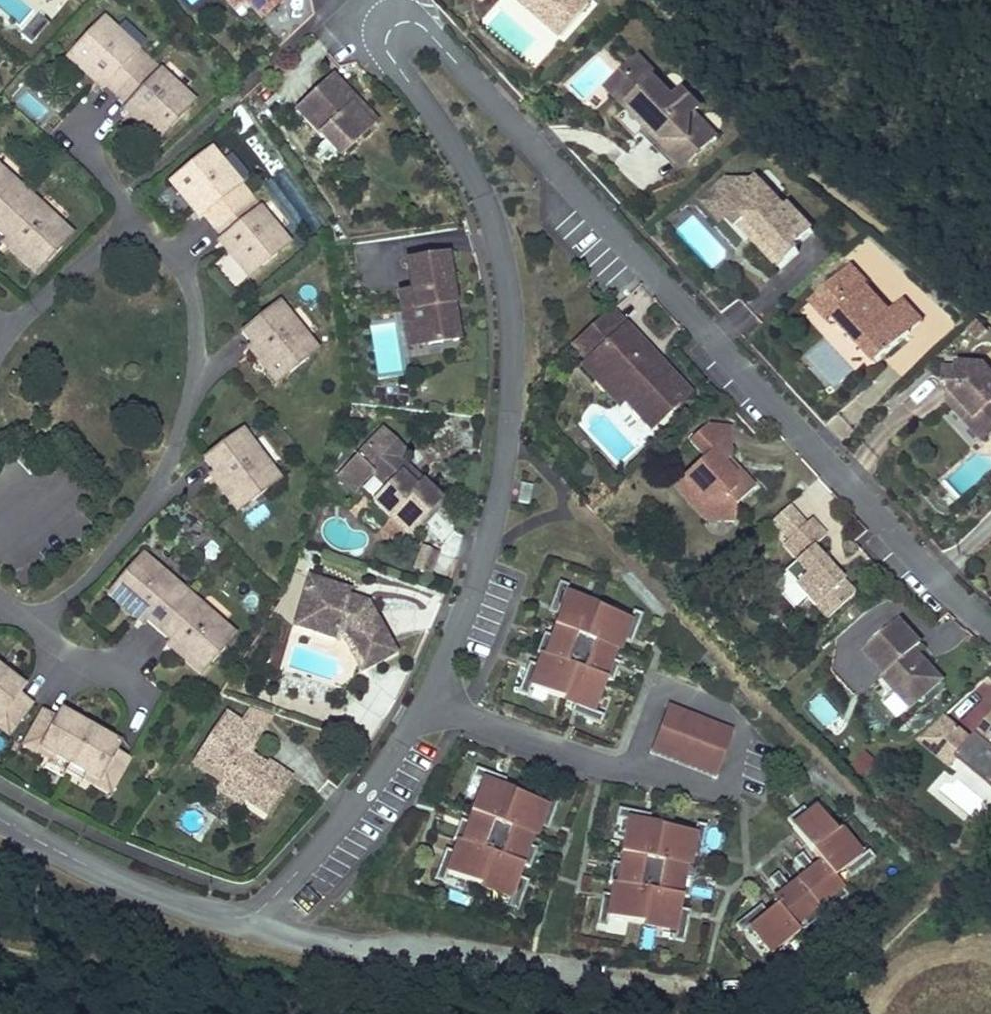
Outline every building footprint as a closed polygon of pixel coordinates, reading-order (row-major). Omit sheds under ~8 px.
[(235,10),(245,0),(226,0),(235,10)] [(263,19),(285,0),(246,0),(263,19)] [(515,0),(506,0),(532,28),(537,24),(515,0)] [(537,24),(532,28),(548,46),(580,16),(565,0),(515,0),(537,24)] [(119,95),(151,59),(139,49),(135,53),(115,35),(119,31),(105,19),(93,32),(92,31),(80,45),(81,46),(69,59),(83,71),(87,67),(107,85),(119,95)] [(139,49),(119,31),(115,35),(135,53),(139,49)] [(645,63),(652,63),(645,56),(613,85),(644,120),(647,104),(635,102),(623,89),(624,82),(645,63)] [(162,70),(151,59),(119,95),(130,106),(151,124),(147,128),(160,140),(172,127),(173,128),(186,114),(185,113),(196,100),(183,88),(179,92),(158,74),(162,70)] [(644,120),(685,165),(717,135),(695,111),(701,106),(686,89),(680,94),(676,97),(663,82),(666,79),(652,63),(645,63),(624,82),(623,89),(635,102),(647,104),(644,120)] [(107,85),(87,67),(83,71),(103,90),(107,85)] [(183,88),(162,70),(158,74),(179,92),(183,88)] [(296,111),(339,158),(372,128),(353,106),(357,102),(333,76),(296,111)] [(680,94),(666,79),(663,82),(676,97),(680,94)] [(377,123),(357,102),(353,106),(372,128),(377,123)] [(147,128),(151,124),(130,106),(126,110),(147,128)] [(215,224),(252,194),(243,182),(238,185),(221,164),(225,161),(214,147),(200,158),(199,156),(185,168),(186,169),(172,181),(183,195),(188,191),(205,212),(215,224)] [(243,182),(225,161),(221,164),(238,185),(243,182)] [(0,166),(0,174),(14,186),(18,182),(0,166)] [(30,192),(18,182),(14,186),(0,174),(0,225),(30,192)] [(796,250),(792,246),(810,230),(785,203),(782,207),(755,178),(751,181),(728,180),(726,179),(713,192),(730,210),(724,215),(735,227),(738,224),(745,218),(755,229),(754,230),(751,238),(778,267),(796,250)] [(205,212),(188,191),(183,195),(200,216),(205,212)] [(30,192),(0,225),(0,231),(9,239),(29,257),(25,261),(39,273),(51,260),(52,261),(65,247),(64,246),(75,233),(62,221),(58,225),(37,207),(41,203),(30,192)] [(730,210),(713,192),(701,202),(718,220),(724,215),(730,210)] [(262,206),(252,194),(215,224),(225,236),(242,257),(237,261),(249,275),(263,264),(264,265),(278,253),(277,252),(291,241),(279,227),(275,231),(258,210),(262,206)] [(62,221),(41,203),(37,207),(58,225),(62,221)] [(279,227),(262,206),(258,210),(275,231),(279,227)] [(755,229),(745,218),(738,224),(751,238),(754,230),(755,229)] [(237,261),(242,257),(225,236),(220,240),(237,261)] [(25,261),(29,257),(9,239),(5,243),(25,261)] [(435,284),(433,285),(433,282),(440,281),(437,259),(397,264),(401,295),(389,297),(392,316),(399,315),(402,334),(414,332),(417,349),(447,345),(441,307),(437,308),(435,299),(439,298),(441,295),(442,292),(441,290),(440,288),(438,285),(435,284)] [(866,282),(848,263),(819,291),(836,310),(829,317),(872,364),(907,331),(887,310),(864,284),(866,282)] [(441,290),(440,281),(433,282),(433,285),(435,284),(438,285),(440,288),(441,290)] [(836,310),(819,291),(806,302),(824,322),(829,317),(836,310)] [(887,310),(907,331),(920,320),(900,298),(887,310)] [(292,313),(282,300),(244,331),(254,343),(271,364),(267,368),(278,382),(292,371),(293,372),(308,360),(307,359),(321,348),(309,334),(304,337),(287,316),(292,313)] [(629,336),(635,330),(615,309),(609,315),(629,336)] [(309,334),(292,313),(287,316),(304,337),(309,334)] [(399,315),(392,316),(397,352),(417,349),(414,332),(402,334),(399,315)] [(629,336),(609,315),(577,346),(591,361),(586,366),(623,405),(628,400),(654,428),(693,391),(635,330),(629,336)] [(267,368),(271,364),(254,343),(250,347),(267,368)] [(947,401),(967,422),(976,414),(990,429),(990,374),(981,363),(956,362),(955,367),(955,373),(949,379),(947,401)] [(949,379),(955,373),(955,367),(943,366),(942,379),(949,379)] [(982,438),(990,429),(976,414),(967,422),(982,438)] [(736,504),(756,486),(740,469),(735,473),(725,462),(730,458),(733,426),(707,424),(692,439),(707,455),(686,474),(707,497),(705,517),(736,517),(736,504)] [(411,448),(388,426),(379,435),(402,457),(411,448)] [(256,442),(247,430),(208,459),(217,471),(234,493),(229,496),(240,511),(255,500),(255,501),(270,490),(270,489),(283,478),(273,464),(268,467),(251,445),(256,442)] [(402,457),(379,435),(341,475),(358,491),(376,472),(391,486),(378,500),(412,532),(445,497),(426,479),(420,486),(407,474),(414,468),(402,457)] [(273,464),(256,442),(251,445),(268,467),(273,464)] [(735,473),(740,469),(730,458),(725,462),(735,473)] [(981,488),(972,467),(949,477),(958,498),(981,488)] [(426,479),(414,468),(407,474),(420,486),(426,479)] [(229,496),(234,493),(217,471),(213,475),(229,496)] [(707,497),(686,474),(676,484),(705,517),(707,497)] [(532,485),(522,484),(518,502),(529,504),(532,485)] [(807,522),(791,506),(775,522),(790,538),(807,522)] [(830,617),(857,592),(814,546),(827,534),(812,517),(785,543),(800,558),(786,571),(830,617)] [(161,629),(192,592),(180,582),(177,586),(156,569),(160,564),(146,553),(134,566),(133,565),(121,579),(122,581),(111,594),(125,606),(129,601),(149,619),(161,629)] [(434,577),(440,558),(431,555),(424,574),(434,577)] [(180,582),(160,564),(156,569),(177,586),(180,582)] [(401,651),(372,598),(352,592),(354,586),(311,574),(296,626),(339,638),(341,632),(344,634),(365,671),(401,651)] [(571,583),(562,580),(552,606),(551,610),(560,614),(556,625),(559,626),(553,644),(549,654),(546,653),(541,664),(532,661),(530,667),(520,691),(530,695),(534,686),(577,702),(574,711),(575,712),(604,722),(608,713),(598,709),(610,677),(616,679),(620,670),(623,660),(614,656),(617,648),(621,649),(625,637),(635,641),(636,639),(646,611),(637,607),(633,617),(568,593),(571,583)] [(204,602),(192,592),(161,629),(173,639),(194,656),(190,661),(204,673),(216,659),(217,660),(229,645),(228,645),(239,631),(225,620),(221,624),(201,606),(204,602)] [(149,619),(129,601),(125,606),(146,624),(149,619)] [(225,620),(204,602),(201,606),(221,624),(225,620)] [(927,686),(937,686),(947,677),(919,647),(926,641),(906,619),(902,619),(870,649),(892,671),(888,675),(905,693),(895,704),(906,715),(927,696),(927,686)] [(190,661),(194,656),(173,639),(169,644),(190,661)] [(13,685),(19,677),(2,665),(0,668),(0,716),(4,718),(0,723),(14,733),(37,701),(24,692),(13,685)] [(24,692),(29,685),(19,677),(13,685),(24,692)] [(927,696),(937,686),(927,686),(927,696)] [(990,714),(990,713),(972,696),(957,713),(976,730),(990,714)] [(673,704),(657,747),(718,771),(735,727),(673,704)] [(72,725),(77,717),(65,710),(61,718),(72,725)] [(77,717),(72,725),(61,718),(47,711),(28,744),(43,752),(46,748),(57,754),(74,763),(95,727),(77,717)] [(229,774),(246,786),(251,794),(248,798),(272,813),(297,776),(272,760),(271,763),(253,752),(248,748),(252,742),(258,745),(268,730),(248,717),(245,721),(229,711),(200,756),(229,774)] [(944,756),(969,732),(950,711),(924,734),(944,756)] [(119,751),(108,745),(112,737),(95,727),(74,763),(91,773),(102,779),(99,784),(114,792),(133,759),(119,751)] [(969,732),(944,756),(959,771),(970,761),(990,783),(990,739),(983,747),(969,732)] [(119,751),(124,743),(112,737),(108,745),(119,751)] [(253,752),(258,745),(252,742),(248,748),(253,752)] [(54,758),(57,754),(46,748),(43,752),(54,758)] [(850,766),(861,778),(878,764),(867,751),(850,766)] [(504,775),(480,766),(476,776),(486,779),(474,812),(477,813),(474,821),(465,818),(463,824),(458,838),(464,840),(459,851),(450,848),(448,852),(439,878),(448,882),(452,872),(517,896),(513,905),(523,909),(532,885),(534,878),(525,875),(529,863),(535,865),(539,854),(542,846),(532,843),(535,834),(539,835),(543,823),(553,827),(554,823),(563,797),(554,793),(551,803),(507,787),(510,777),(504,775)] [(99,784),(102,779),(91,773),(89,778),(99,784)] [(248,798),(251,794),(246,786),(229,774),(221,787),(245,803),(248,798)] [(791,815),(797,823),(826,859),(819,864),(816,861),(806,849),(798,855),(808,866),(811,871),(795,884),(782,868),(774,874),(784,886),(787,890),(778,898),(780,901),(772,908),(765,900),(760,905),(740,921),(747,929),(754,922),(777,950),(803,929),(798,922),(805,916),(812,924),(827,911),(820,903),(829,896),(836,904),(851,892),(845,884),(846,883),(838,873),(848,865),(854,873),(879,853),(873,845),(865,851),(843,825),(841,827),(822,803),(813,810),(807,802),(802,806),(791,815)] [(651,811),(623,806),(621,816),(630,818),(625,852),(628,852),(626,861),(616,860),(616,863),(613,880),(619,881),(617,893),(607,891),(606,894),(601,923),(611,925),(613,915),(681,927),(679,937),(689,939),(694,913),(695,907),(685,905),(687,893),(693,894),(696,879),(697,874),(687,872),(689,863),(692,864),(695,851),(705,854),(705,850),(710,822),(700,820),(699,830),(653,822),(655,812),(651,811)]
